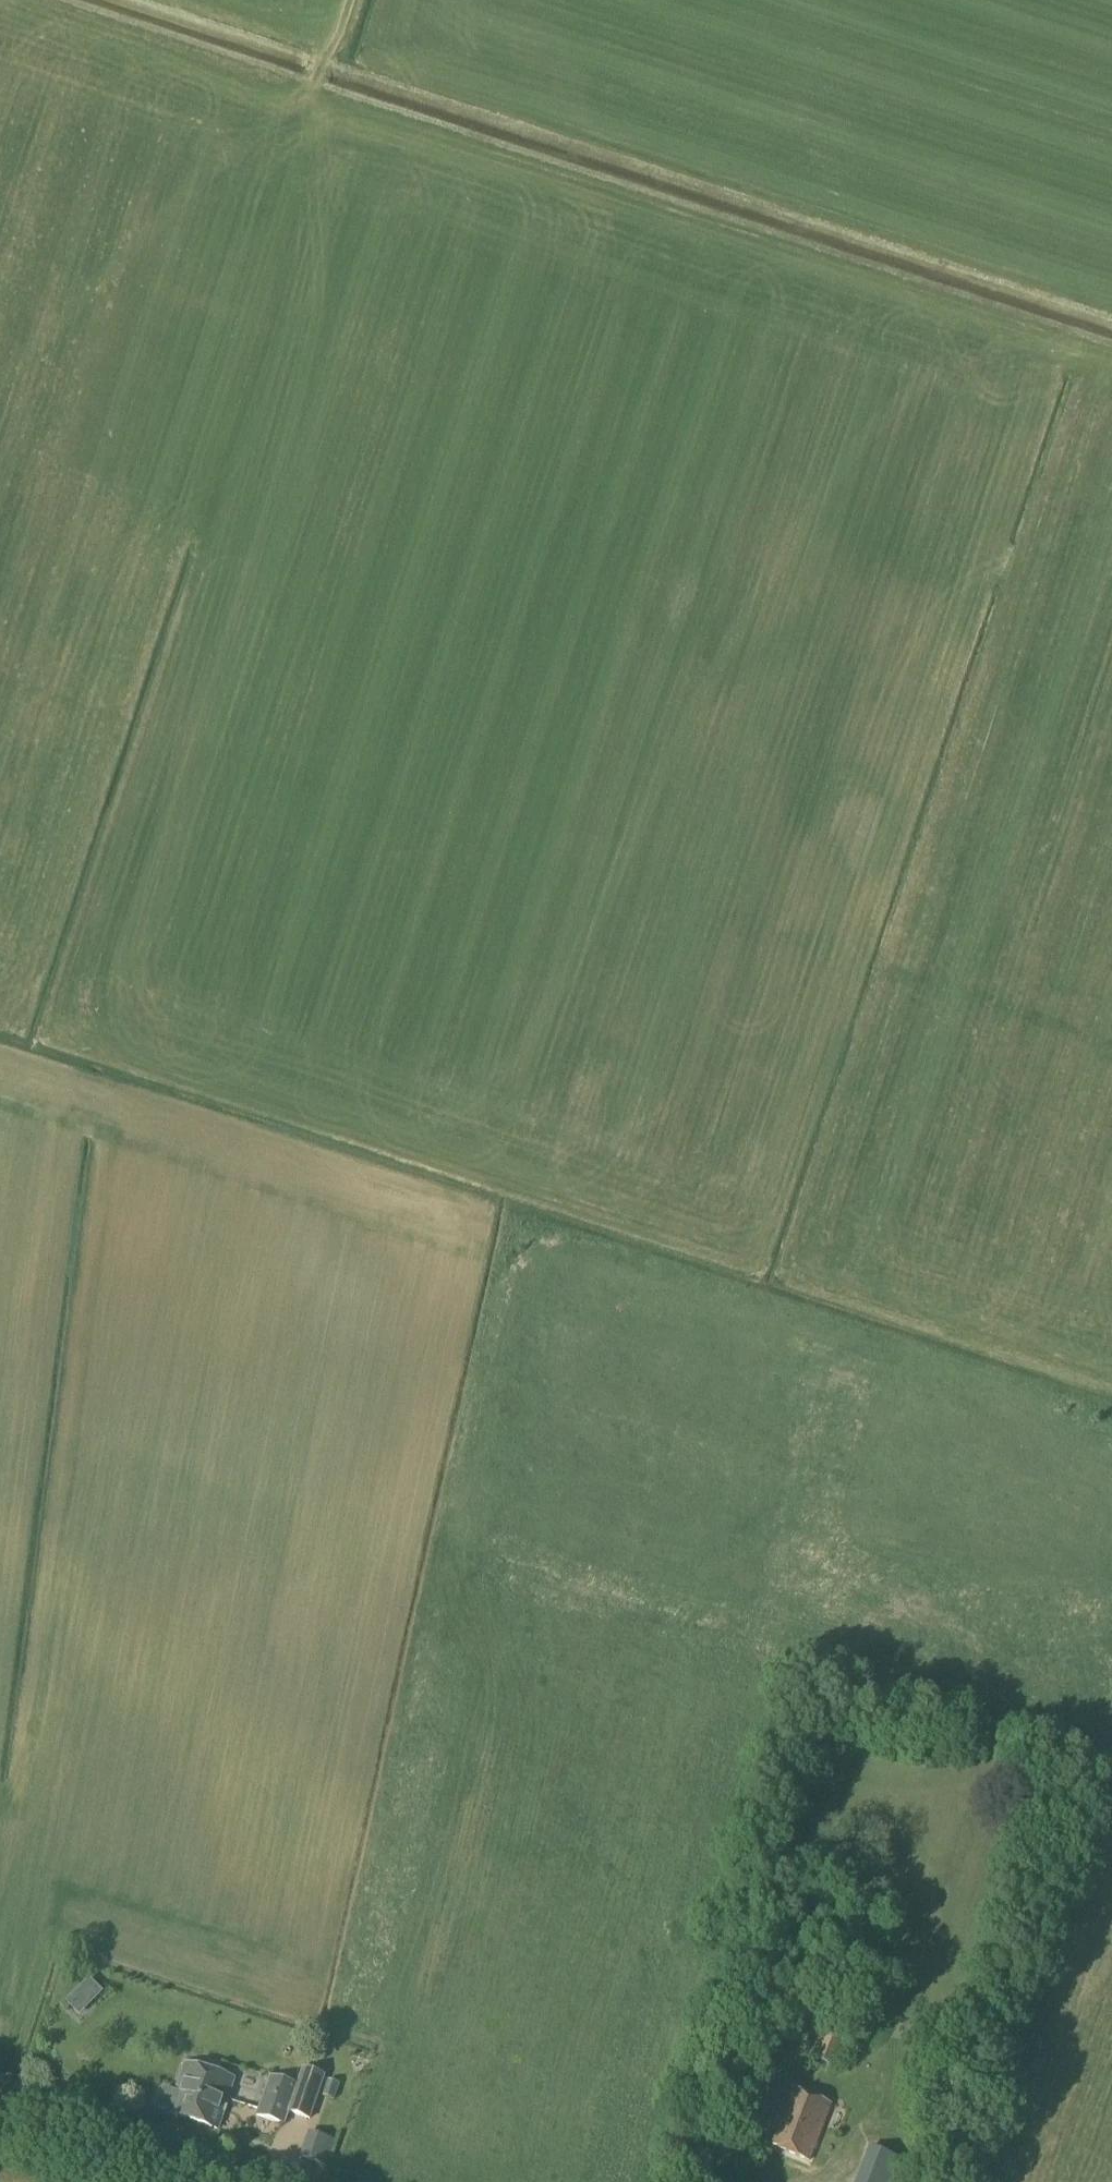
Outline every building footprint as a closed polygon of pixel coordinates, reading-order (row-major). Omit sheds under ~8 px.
[(79,1991),(89,2002),(96,1995),(86,1984),(79,1991)] [(810,2059),(836,2070),(858,2016),(835,2007),(825,2032),(822,2031),(810,2059)] [(234,2080),(185,2065),(176,2090),(164,2086),(157,2107),(170,2111),(169,2115),(218,2130),(234,2080)] [(257,2117),(284,2125),(287,2115),(313,2123),(327,2078),(303,2070),(297,2086),(270,2078),(257,2117)] [(322,2096),(334,2100),(340,2085),(328,2080),(322,2096)] [(831,2105),(790,2089),(768,2146),(808,2162),(831,2105)] [(335,2167),(344,2143),(323,2135),(313,2159),(335,2167)]
